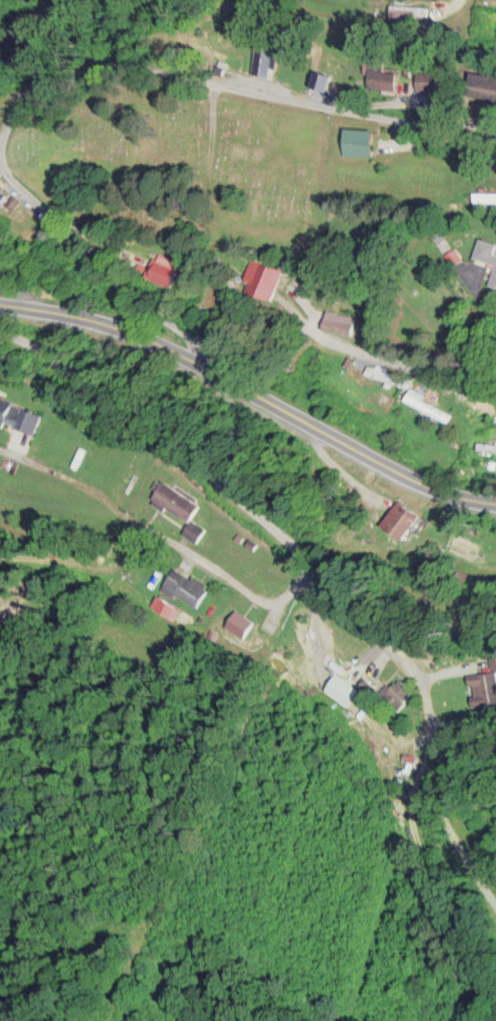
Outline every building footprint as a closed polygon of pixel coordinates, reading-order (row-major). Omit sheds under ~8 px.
[(256,73),(274,76),(279,46),(261,43),(256,73)] [(371,88),(399,91),(402,62),(374,60),(371,88)] [(421,70),(421,89),(453,89),(453,70),(421,70)] [(375,126),(348,126),(348,154),(375,154),(375,126)] [(13,207),(27,191),(5,172),(1,176),(0,175),(0,196),(13,207)] [(485,238),(480,258),(495,262),(495,241),(485,238)] [(181,285),(188,266),(162,256),(155,275),(181,285)] [(253,294),(282,295),(283,263),(254,262),(253,294)] [(360,315),(330,309),(326,327),(356,333),(360,315)] [(7,421),(37,431),(44,410),(2,396),(5,387),(0,385),(0,423),(5,425),(7,421)] [(417,387),(410,397),(431,411),(437,402),(417,387)] [(484,440),(483,449),(495,451),(495,441),(484,440)] [(205,503),(166,479),(155,497),(192,520),(185,531),(200,541),(208,527),(195,518),(205,503)] [(392,526),(417,537),(427,512),(402,502),(392,526)] [(161,587),(193,610),(212,584),(196,573),(193,577),(177,565),(161,587)]
